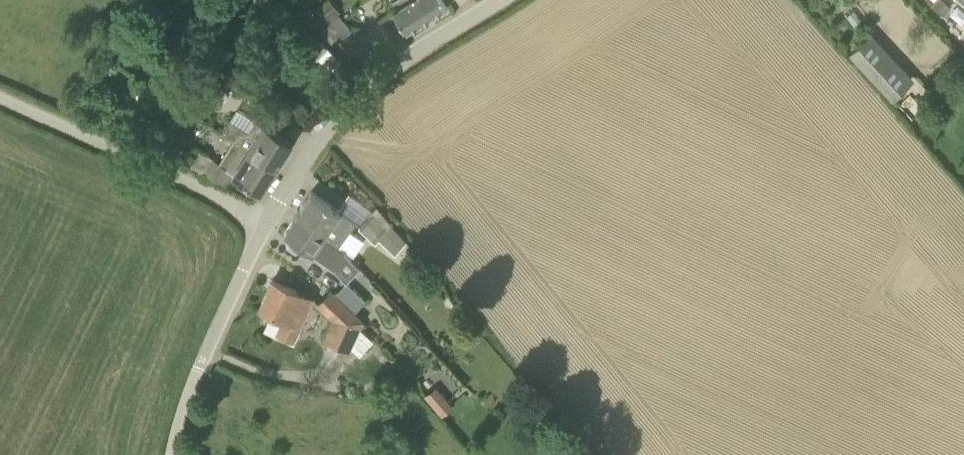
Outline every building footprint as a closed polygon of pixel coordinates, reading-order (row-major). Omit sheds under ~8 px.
[(304,15),(319,31),(341,11),(331,0),(323,0),(304,15)] [(448,4),(445,0),(408,0),(393,9),(406,30),(448,4)] [(951,7),(943,0),(939,0),(933,7),(943,16),(951,7)] [(891,102),(913,81),(870,34),(848,54),(891,102)] [(242,147),(244,144),(277,166),(291,143),(235,107),(219,133),(232,141),(242,147)] [(277,166),(244,144),(242,147),(232,141),(217,164),(211,159),(198,151),(189,165),(225,186),(233,171),(263,188),(277,166)] [(359,225),(373,211),(373,209),(349,192),(339,208),(313,190),(297,213),(325,233),(323,236),(344,251),(345,249),(346,250),(357,234),(351,230),(356,221),(360,224),(359,225)] [(359,225),(376,240),(380,237),(396,252),(408,240),(390,223),(388,225),(373,211),(359,225)] [(335,263),(344,251),(323,236),(325,233),(297,213),(286,230),(335,263)] [(301,330),(298,329),(313,297),(300,291),(274,279),(261,307),(269,311),(261,329),(294,345),(301,330)] [(355,311),(367,299),(348,281),(336,294),(355,311)] [(355,311),(336,294),(332,290),(319,303),(335,318),(326,338),(350,349),(363,319),(355,311)] [(443,415),(452,407),(435,387),(426,395),(443,415)]
